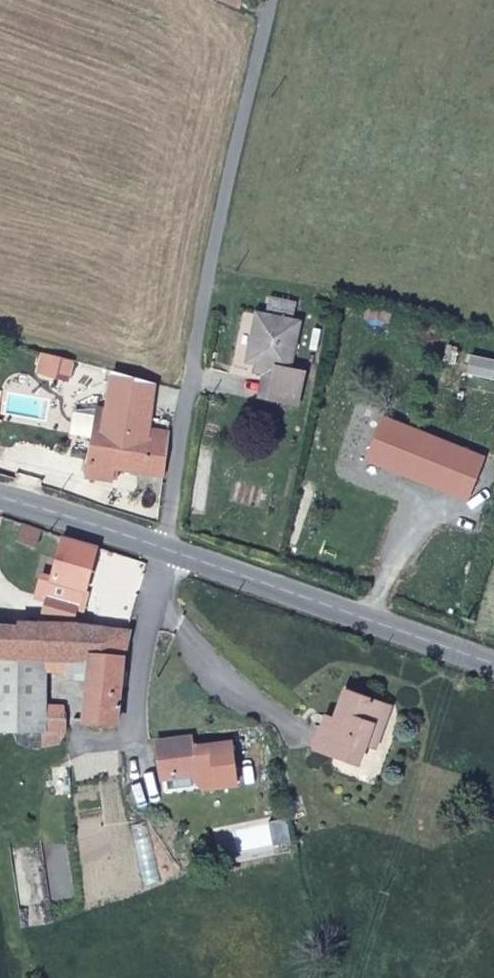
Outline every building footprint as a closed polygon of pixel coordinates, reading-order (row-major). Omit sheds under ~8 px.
[(287,368),(299,323),(260,312),(248,361),(254,363),(252,372),(272,378),(267,398),(296,406),(305,373),(287,368)] [(150,418),(156,386),(116,378),(110,410),(101,409),(88,477),(104,480),(107,466),(113,467),(120,435),(150,440),(154,419),(150,418)] [(468,501),(485,459),(385,417),(367,460),(468,501)] [(166,478),(169,445),(150,440),(120,435),(113,467),(166,478)] [(110,481),(113,467),(107,466),(104,480),(110,481)] [(38,594),(48,597),(45,611),(77,620),(81,605),(88,607),(92,590),(88,589),(99,548),(64,538),(53,579),(43,576),(38,594)] [(72,704),(38,704),(38,715),(11,715),(9,662),(38,663),(76,664),(77,680),(92,679),(93,724),(123,725),(131,630),(59,623),(0,624),(0,732),(73,731),(72,704)] [(38,680),(38,663),(9,662),(11,715),(38,715),(38,704),(38,680)] [(77,680),(76,664),(38,663),(38,680),(77,680)] [(385,731),(393,709),(344,690),(333,719),(329,730),(322,727),(314,749),(315,749),(361,766),(367,748),(375,727),(385,731)] [(329,730),(333,719),(317,712),(312,724),(322,727),(329,730)] [(377,751),(385,731),(375,727),(367,748),(377,751)] [(193,788),(196,784),(204,789),(238,783),(230,745),(190,749),(188,738),(156,744),(162,781),(167,780),(169,792),(193,788)] [(288,820),(269,823),(273,846),(292,842),(288,820)]
